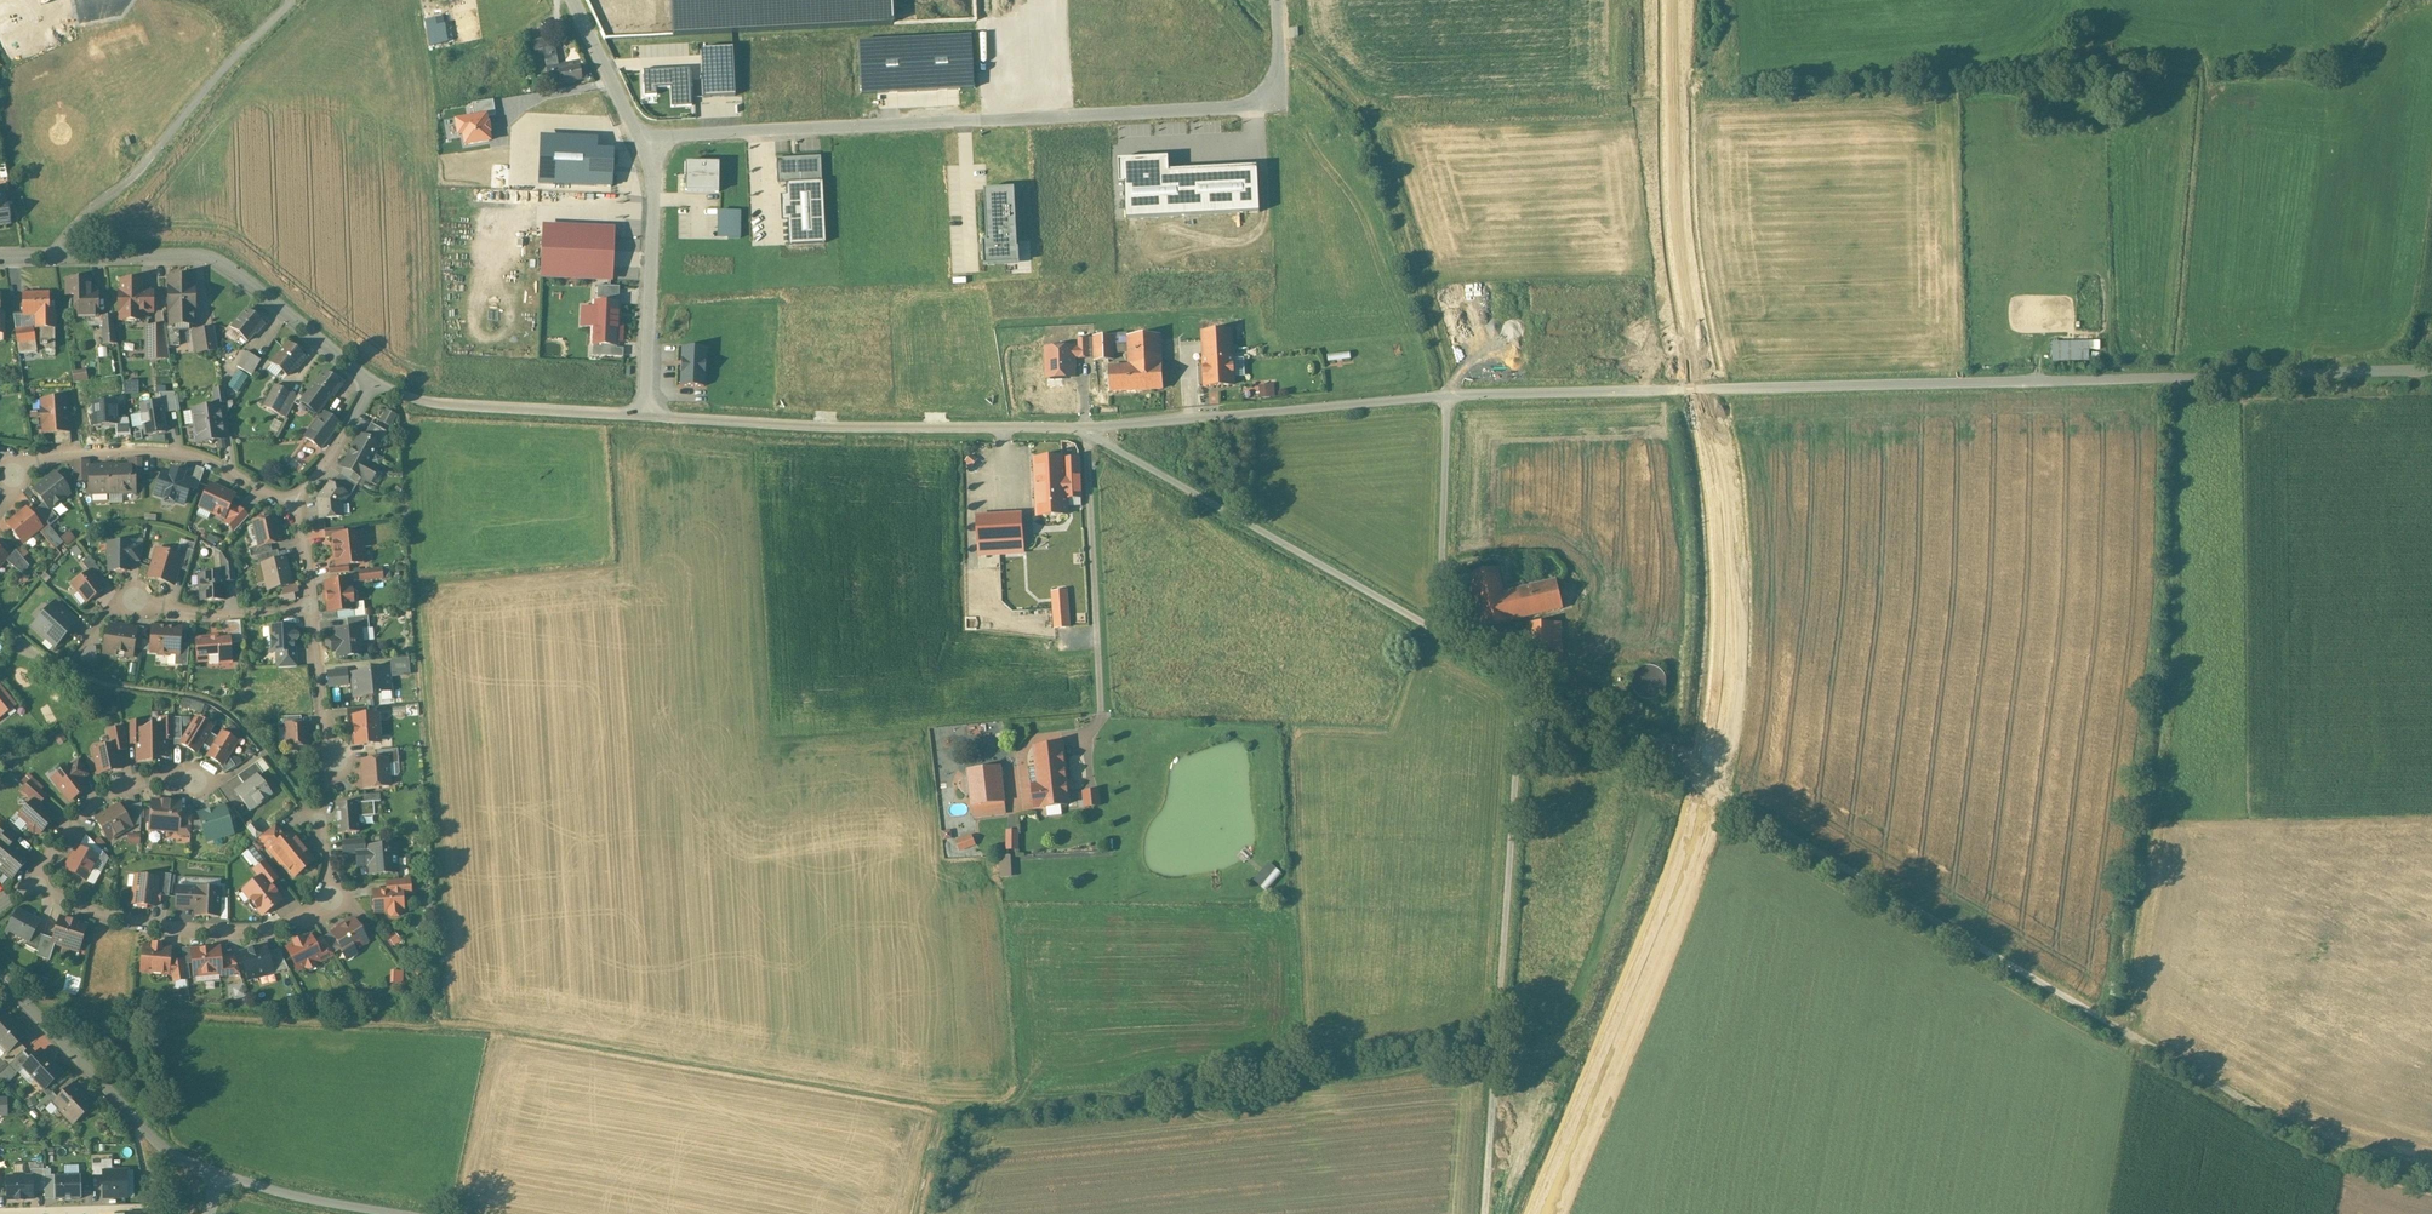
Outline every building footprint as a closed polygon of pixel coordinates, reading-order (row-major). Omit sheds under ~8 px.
[(425,14),(427,28),(440,26),(438,12),(425,14)] [(444,28),(427,30),(428,47),(437,46),(436,39),(445,37),(444,28)] [(537,58),(545,57),(557,55),(554,39),(534,41),(537,58)] [(703,93),(734,92),(732,45),(701,47),(703,93)] [(559,66),(557,55),(545,57),(550,86),(587,78),(585,66),(573,68),(572,62),(564,64),(565,65),(559,66)] [(820,157),(775,159),(777,185),(785,184),(822,182),(820,157)] [(685,167),(684,196),(716,197),(717,167),(685,167)] [(822,182),(785,184),(788,245),(825,244),(822,182)] [(988,261),(1019,260),(1016,183),(986,184),(988,261)] [(0,204),(0,225),(9,224),(6,203),(4,203),(0,204)] [(740,214),(717,214),(717,241),(740,241),(740,214)] [(543,228),(541,276),(612,280),(614,231),(543,228)] [(194,278),(169,278),(169,313),(171,313),(171,325),(164,325),(164,327),(167,347),(179,346),(178,325),(194,324),(194,313),(194,278)] [(90,280),(66,280),(67,295),(75,295),(75,317),(97,317),(97,294),(90,294),(90,280)] [(141,281),(122,281),(122,293),(119,293),(119,312),(120,312),(121,321),(136,321),(140,321),(140,312),(152,312),(152,293),(141,293),(141,281)] [(48,294),(24,295),(24,315),(36,315),(48,315),(48,303),(48,294)] [(48,303),(48,315),(36,315),(36,328),(40,328),(54,328),(54,303),(48,303)] [(618,304),(594,303),(593,309),(590,309),(589,327),(592,327),(592,345),(617,346),(617,342),(621,342),(622,325),(617,325),(618,304)] [(247,310),(227,335),(236,342),(240,337),(247,342),(255,332),(256,334),(264,324),(247,310)] [(117,344),(112,316),(97,317),(102,317),(103,345),(117,344)] [(33,327),(15,330),(17,344),(35,342),(33,327)] [(164,327),(148,327),(148,356),(161,356),(169,355),(167,347),(164,327)] [(54,328),(40,328),(40,345),(43,345),(43,346),(45,346),(45,349),(47,349),(47,343),(55,343),(54,328)] [(214,328),(194,332),(198,332),(201,352),(218,350),(214,328)] [(1202,331),(1204,358),(1232,357),(1231,329),(1202,331)] [(1114,360),(1113,353),(1113,343),(1112,335),(1094,337),(1095,361),(1114,360)] [(1127,342),(1113,343),(1113,353),(1129,352),(1129,366),(1108,367),(1110,392),(1164,389),(1161,335),(1128,335),(1127,342)] [(1079,347),(1080,358),(1089,358),(1088,339),(1078,340),(1079,347)] [(2055,359),(2092,359),(2092,339),(2055,340),(2055,359)] [(35,342),(17,344),(19,354),(37,351),(35,342)] [(305,358),(288,344),(272,363),(288,376),(296,367),(297,368),(305,358)] [(1080,358),(1079,347),(1041,348),(1042,376),(1062,376),(1062,382),(1073,382),(1072,369),(1075,368),(1075,358),(1080,358)] [(681,351),(679,389),(703,390),(705,352),(681,351)] [(261,361),(246,352),(237,366),(252,375),(261,361)] [(1234,385),(1232,357),(1204,358),(1205,386),(1234,385)] [(74,369),(75,380),(89,379),(88,368),(74,369)] [(323,372),(301,402),(317,414),(332,395),(333,396),(341,386),(323,372)] [(1262,383),(1262,395),(1278,395),(1277,382),(1262,383)] [(224,388),(213,389),(215,404),(226,403),(224,388)] [(175,393),(160,394),(161,403),(162,403),(164,414),(177,412),(175,393)] [(68,398),(40,400),(42,434),(55,433),(70,432),(68,398)] [(161,403),(142,406),(143,416),(141,416),(142,425),(144,425),(146,435),(166,432),(164,414),(162,403),(161,403)] [(219,406),(208,408),(206,406),(204,408),(193,410),(196,426),(221,423),(219,406)] [(394,425),(399,412),(387,407),(382,420),(394,425)] [(324,412),(305,437),(321,449),(340,425),(324,412)] [(221,423),(196,426),(198,443),(209,442),(211,444),(213,441),(224,439),(221,423)] [(385,433),(371,425),(364,438),(378,446),(385,433)] [(70,432),(55,433),(55,444),(71,443),(70,432)] [(364,438),(360,436),(354,447),(356,448),(354,450),(352,451),(351,453),(351,455),(350,458),(348,457),(343,467),(344,467),(361,477),(370,482),(377,469),(370,465),(376,455),(374,454),(378,446),(364,438)] [(977,460),(970,455),(966,461),(972,466),(977,460)] [(1079,457),(1034,460),(1037,515),(1068,514),(1066,498),(1081,498),(1079,457)] [(131,466),(109,467),(109,494),(135,493),(135,479),(131,479),(131,466)] [(109,467),(89,467),(90,495),(109,494),(109,467)] [(194,477),(163,467),(153,498),(184,508),(194,477)] [(361,477),(344,467),(340,474),(357,485),(361,477)] [(55,474),(45,482),(35,490),(34,491),(44,503),(50,509),(69,493),(68,489),(55,474)] [(340,474),(332,485),(347,495),(347,496),(349,497),(357,485),(340,474)] [(332,485),(329,483),(318,499),(320,519),(342,516),(341,505),(347,496),(347,495),(332,485)] [(235,495),(210,484),(199,507),(201,508),(202,505),(209,508),(210,513),(224,519),(224,518),(227,519),(237,508),(230,505),(235,495)] [(58,519),(50,509),(44,503),(36,510),(50,526),(58,519)] [(227,519),(224,522),(235,532),(248,517),(238,507),(237,508),(227,519)] [(26,509),(7,524),(14,532),(14,536),(17,540),(20,540),(23,543),(41,528),(26,509)] [(1025,596),(1020,515),(977,516),(979,556),(997,554),(999,597),(1025,596)] [(265,519),(262,517),(258,518),(256,521),(256,522),(253,522),(254,524),(256,523),(257,529),(255,529),(259,547),(270,545),(280,542),(275,518),(265,520),(265,519)] [(63,543),(50,526),(42,532),(56,549),(63,543)] [(343,527),(325,530),(326,538),(333,537),(333,536),(344,535),(343,527)] [(344,535),(333,536),(333,537),(334,547),(333,547),(334,556),(335,556),(336,566),(348,565),(365,563),(361,533),(344,535)] [(130,543),(112,543),(112,551),(108,551),(108,560),(109,560),(109,571),(125,571),(125,567),(130,567),(130,561),(130,545),(130,543)] [(143,545),(130,545),(130,561),(140,561),(143,545)] [(259,547),(249,549),(251,557),(256,556),(272,552),(270,545),(259,547)] [(193,551),(181,547),(178,557),(181,558),(178,569),(187,571),(193,551)] [(29,566),(16,550),(9,558),(7,557),(5,560),(23,575),(29,566)] [(272,552),(256,556),(259,566),(262,565),(262,564),(280,560),(278,550),(272,552)] [(178,557),(166,553),(165,558),(156,555),(149,577),(173,584),(178,569),(181,558),(178,557)] [(234,561),(221,553),(223,574),(224,574),(224,582),(236,580),(234,561)] [(100,570),(89,557),(82,563),(89,572),(90,572),(93,576),(100,570)] [(280,560),(262,564),(262,565),(268,590),(292,584),(286,559),(280,560)] [(348,565),(336,566),(329,566),(330,574),(348,572),(348,565)] [(1470,575),(1479,616),(1489,614),(1487,604),(1505,600),(1503,593),(1497,568),(1470,575)] [(381,569),(359,571),(360,582),(382,579),(381,569)] [(93,576),(90,572),(89,572),(74,584),(87,602),(104,589),(93,576)] [(223,574),(202,574),(203,585),(201,585),(201,601),(225,600),(224,582),(224,574),(223,574)] [(350,580),(325,583),(329,613),(354,610),(353,603),(356,602),(358,600),(357,593),(354,591),(352,591),(350,580)] [(1556,581),(1503,593),(1505,600),(1487,604),(1489,614),(1479,616),(1482,628),(1562,609),(1556,581)] [(1070,627),(1067,590),(1052,592),(1055,628),(1070,627)] [(55,603),(47,612),(60,624),(67,616),(76,624),(76,623),(55,603)] [(47,612),(34,626),(55,646),(76,624),(67,616),(60,624),(47,612)] [(368,616),(346,618),(347,630),(360,629),(369,629),(368,616)] [(243,630),(242,618),(225,619),(226,631),(243,630)] [(1534,675),(1562,675),(1561,622),(1530,623),(1530,630),(1524,630),(1524,636),(1531,637),(1530,667),(1535,667),(1534,675)] [(127,626),(119,625),(119,626),(109,625),(108,633),(106,633),(103,653),(119,656),(119,652),(131,654),(131,658),(132,658),(134,648),(135,641),(136,629),(126,627),(127,626)] [(181,628),(152,626),(150,652),(159,653),(159,654),(161,656),(166,656),(167,654),(167,653),(175,654),(179,654),(180,644),(177,643),(177,639),(180,637),(181,628)] [(294,626),(273,627),(274,637),(271,637),(271,638),(268,638),(267,639),(267,647),(269,649),(271,648),(271,652),(276,652),(294,651),(294,650),(293,640),(297,640),(299,638),(298,635),(296,633),(294,633),(294,626)] [(347,630),(336,631),(336,638),(331,638),(333,651),(338,650),(338,657),(362,655),(362,648),(363,647),(362,636),(361,636),(360,629),(347,630)] [(241,635),(228,636),(229,643),(242,642),(241,635)] [(228,636),(197,638),(197,642),(198,662),(209,661),(209,664),(219,663),(219,660),(230,659),(228,636)] [(142,642),(135,641),(134,648),(141,649),(142,642)] [(189,644),(180,644),(179,654),(175,654),(175,665),(188,666),(189,644)] [(86,658),(98,658),(98,645),(86,645),(86,658)] [(294,651),(276,652),(277,668),(296,667),(296,650),(294,650),(294,651)] [(1654,667),(1649,666),(1643,667),(1639,669),(1635,673),(1633,678),(1632,683),(1633,688),(1636,693),(1640,697),(1646,699),(1651,699),(1657,697),(1661,694),(1664,689),(1665,683),(1665,678),(1662,673),(1658,669),(1654,667)] [(388,667),(370,669),(372,696),(373,696),(373,693),(382,692),(382,689),(391,688),(388,667)] [(370,672),(351,673),(354,695),(362,694),(363,697),(372,696),(370,669),(369,669),(370,672)] [(346,671),(339,672),(340,685),(348,684),(346,671)] [(339,672),(329,673),(330,686),(340,685),(339,672)] [(368,707),(346,709),(348,723),(354,722),(354,716),(369,715),(368,707)] [(369,715),(354,716),(354,722),(355,734),(356,734),(357,744),(374,743),(373,736),(379,736),(379,724),(378,724),(377,715),(369,715)] [(301,716),(282,717),(282,724),(287,724),(301,723),(301,716)] [(174,740),(173,718),(165,718),(165,726),(166,726),(167,740),(174,740)] [(197,718),(181,744),(196,753),(201,744),(208,732),(212,727),(197,718)] [(138,722),(130,722),(130,744),(137,744),(137,730),(138,730),(138,722)] [(301,723),(287,724),(288,747),(289,747),(289,748),(292,750),(296,750),(299,747),(299,746),(307,746),(306,723),(301,723)] [(165,726),(151,726),(151,730),(152,730),(152,757),(167,757),(167,740),(166,726),(165,726)] [(117,744),(118,751),(127,749),(122,728),(108,731),(111,746),(117,744)] [(151,730),(138,730),(137,730),(137,744),(137,761),(152,761),(152,757),(152,730),(151,730)] [(208,732),(201,744),(212,750),(219,738),(208,732)] [(212,750),(208,756),(222,765),(236,742),(222,733),(212,750)] [(117,744),(111,746),(93,749),(96,761),(98,762),(100,772),(95,773),(95,774),(123,769),(118,751),(117,744)] [(1034,747),(1038,785),(1041,807),(1068,804),(1062,744),(1034,747)] [(398,749),(376,750),(377,760),(387,759),(388,764),(399,763),(398,749)] [(377,760),(362,761),(365,788),(389,786),(388,764),(387,759),(377,760)] [(80,760),(70,767),(80,780),(89,773),(80,760)] [(256,763),(238,776),(245,786),(257,777),(258,777),(263,773),(256,763)] [(69,766),(57,776),(61,781),(57,784),(58,786),(58,787),(61,791),(62,791),(70,801),(82,791),(80,788),(84,785),(80,780),(70,767),(69,766)] [(970,795),(972,805),(1004,802),(1000,767),(968,770),(968,774),(966,774),(964,776),(966,793),(968,795),(970,795)] [(245,786),(236,792),(249,809),(251,808),(254,809),(259,805),(260,801),(267,795),(262,788),(264,786),(258,777),(257,777),(245,786)] [(47,796),(31,781),(22,790),(33,801),(34,800),(39,805),(47,796)] [(1035,808),(1041,807),(1038,785),(1032,786),(1035,808)] [(1104,804),(1103,787),(1085,788),(1086,805),(1104,804)] [(372,794),(358,796),(359,803),(373,802),(372,794)] [(39,805),(34,800),(33,801),(20,816),(29,824),(28,828),(34,833),(38,832),(40,834),(54,818),(39,805)] [(171,802),(162,801),(162,802),(152,801),(150,830),(178,833),(180,814),(181,803),(171,802)] [(359,803),(335,805),(338,834),(359,832),(358,817),(361,816),(361,815),(373,812),(373,803),(380,802),(380,801),(373,802),(359,803)] [(1005,813),(1004,802),(972,805),(973,818),(1005,813)] [(142,803),(121,809),(132,826),(140,825),(141,825),(142,803)] [(115,808),(110,811),(109,811),(96,819),(103,830),(101,831),(105,837),(107,837),(109,840),(132,826),(121,809),(119,805),(116,808),(115,807),(115,808)] [(223,807),(200,814),(199,817),(203,831),(206,838),(220,834),(225,837),(231,835),(233,830),(231,825),(228,823),(223,807)] [(192,815),(180,814),(178,833),(180,836),(190,837),(191,831),(192,821),(192,815)] [(2,821),(0,824),(0,841),(4,836),(12,844),(19,835),(2,821)] [(197,822),(192,821),(191,831),(200,832),(203,831),(200,821),(197,822)] [(275,825),(258,838),(268,850),(285,836),(275,825)] [(314,861),(290,832),(285,836),(268,850),(269,851),(268,851),(269,851),(274,847),(278,853),(278,857),(294,877),(314,861)] [(1018,850),(1018,832),(1007,832),(1007,850),(1018,850)] [(101,851),(86,835),(79,848),(97,858),(101,851)] [(4,836),(0,841),(0,868),(12,878),(29,858),(12,844),(4,836)] [(976,847),(972,836),(956,842),(960,853),(976,847)] [(379,847),(372,847),(371,847),(369,846),(368,848),(367,848),(364,848),(364,839),(355,840),(356,851),(356,852),(359,852),(359,857),(357,859),(357,862),(358,866),(358,867),(359,867),(363,867),(364,867),(365,867),(366,865),(369,865),(369,869),(369,870),(369,874),(369,875),(370,875),(374,874),(374,875),(375,875),(375,874),(381,874),(382,874),(385,874),(386,874),(393,873),(394,873),(396,873),(398,873),(397,864),(396,857),(397,857),(397,856),(396,856),(396,851),(396,850),(396,846),(396,845),(395,845),(391,846),(390,846),(384,846),(381,845),(379,847)] [(355,840),(342,841),(343,855),(354,854),(356,852),(356,851),(355,840)] [(79,848),(77,847),(65,869),(86,881),(99,859),(79,848)] [(1012,880),(1011,858),(999,858),(1000,881),(1012,880)] [(1269,889),(1285,871),(1272,860),(1256,878),(1269,889)] [(265,861),(253,870),(260,878),(263,875),(270,885),(279,878),(265,861)] [(171,875),(155,873),(155,878),(158,879),(158,885),(161,885),(160,895),(169,896),(171,875)] [(260,878),(243,891),(250,900),(249,901),(249,904),(253,910),(256,910),(258,909),(262,915),(282,900),(270,885),(263,875),(260,878)] [(155,878),(136,876),(136,877),(139,877),(138,884),(134,887),(133,895),(135,895),(134,904),(138,905),(138,908),(146,909),(147,906),(155,907),(156,900),(159,901),(160,895),(161,885),(158,885),(158,879),(155,878)] [(387,891),(374,892),(374,891),(373,891),(375,913),(389,912),(389,915),(391,917),(398,917),(401,914),(400,911),(403,910),(402,892),(410,891),(409,879),(400,880),(400,887),(388,888),(387,888),(386,889),(387,891)] [(400,880),(387,881),(388,888),(400,887),(400,880)] [(197,888),(178,887),(177,904),(196,905),(197,905),(197,888)] [(220,889),(197,888),(197,905),(196,905),(196,915),(219,916),(220,889)] [(39,922),(18,911),(7,930),(27,941),(29,942),(35,931),(39,922)] [(54,939),(52,944),(55,944),(63,947),(65,943),(79,948),(86,926),(61,918),(54,939)] [(333,933),(332,933),(342,949),(346,955),(368,941),(354,920),(333,933)] [(395,945),(403,940),(398,930),(390,934),(395,945)] [(35,931),(29,942),(27,941),(25,945),(38,952),(43,936),(35,931)] [(332,932),(323,938),(333,954),(342,949),(332,933),(333,933),(332,932)] [(54,939),(43,936),(38,952),(37,956),(50,961),(55,944),(52,944),(54,939)] [(302,938),(293,943),(294,945),(287,949),(298,970),(319,960),(321,958),(313,942),(311,937),(303,941),(302,938)] [(323,938),(322,937),(313,942),(321,958),(319,960),(320,962),(334,956),(333,954),(323,938)] [(162,945),(153,944),(152,947),(143,946),(141,972),(154,973),(154,970),(161,971),(161,973),(168,974),(169,962),(170,949),(161,948),(162,945)] [(234,952),(243,982),(269,974),(268,973),(262,953),(259,944),(234,952)] [(219,948),(192,950),(194,976),(219,973),(222,973),(220,957),(219,948)] [(268,973),(282,968),(273,950),(262,953),(268,973)] [(234,956),(220,957),(222,973),(219,973),(220,977),(240,975),(234,956)] [(184,960),(172,962),(169,962),(168,974),(172,974),(174,982),(187,980),(184,960)] [(0,1022),(0,1044),(7,1051),(8,1052),(18,1042),(26,1035),(7,1016),(0,1022)] [(8,1052),(7,1051),(0,1058),(8,1066),(26,1050),(18,1042),(8,1052)] [(31,1060),(23,1067),(44,1089),(61,1073),(40,1051),(31,1060)] [(24,1052),(8,1067),(16,1075),(23,1067),(31,1060),(24,1052)] [(92,1106),(73,1085),(58,1099),(53,1103),(54,1104),(73,1124),(92,1106)] [(52,1092),(36,1108),(41,1112),(45,1109),(46,1110),(54,1104),(53,1103),(58,1099),(52,1092)] [(126,1171),(103,1172),(104,1198),(127,1198),(126,1171)] [(33,1200),(32,1177),(25,1177),(25,1175),(14,1175),(14,1177),(7,1177),(7,1200),(16,1200),(16,1201),(17,1201),(17,1200),(23,1200),(23,1201),(24,1201),(24,1200),(33,1200)] [(81,1199),(80,1175),(54,1176),(55,1200),(81,1199)]
